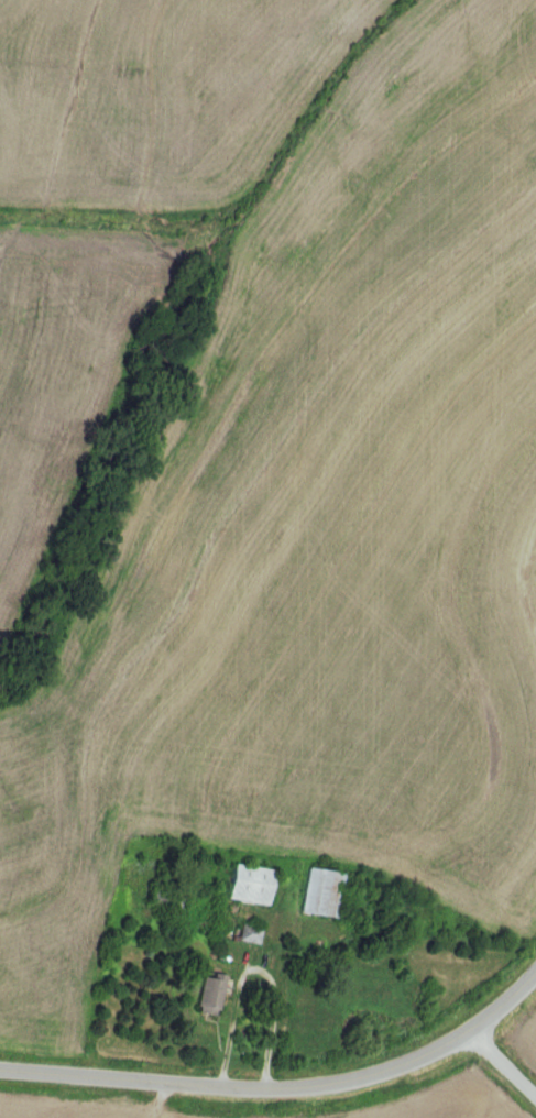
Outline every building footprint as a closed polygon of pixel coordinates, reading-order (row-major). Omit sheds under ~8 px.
[(224,900),(264,906),(269,870),(228,865),(224,900)] [(340,875),(304,869),(297,914),(333,920),(340,875)] [(235,941),(256,945),(260,928),(238,924),(235,941)] [(212,1017),(222,976),(209,973),(207,979),(200,977),(191,1011),(212,1017)]
